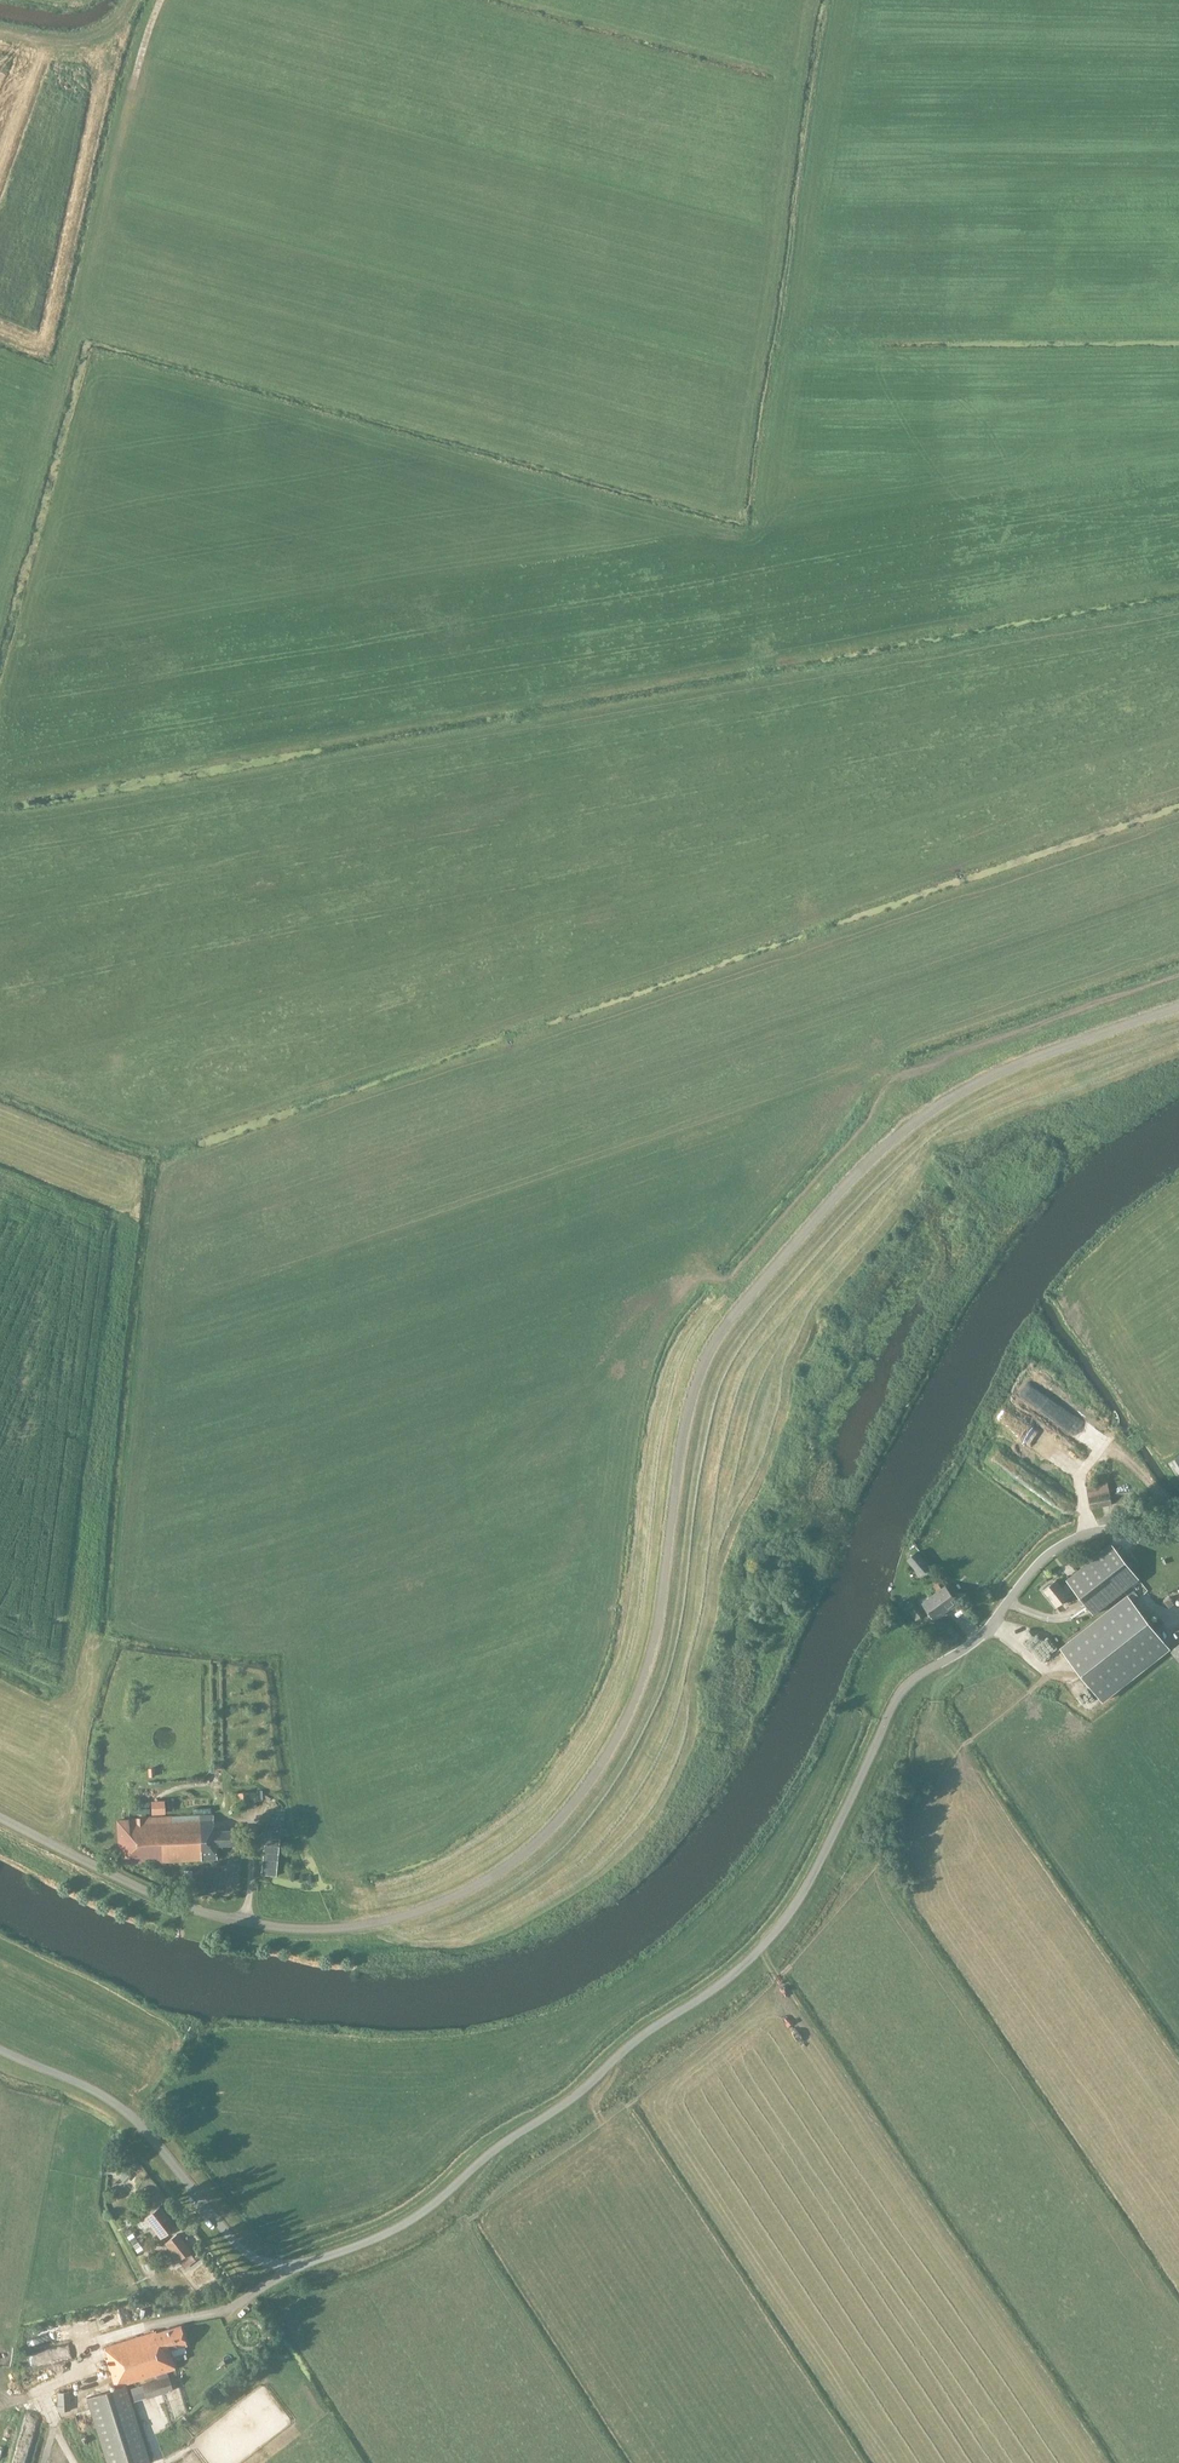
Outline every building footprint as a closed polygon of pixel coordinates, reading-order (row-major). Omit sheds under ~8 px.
[(1098,1441),(1097,1458),(1112,1458),(1113,1442),(1098,1441)] [(1175,1459),(1168,1463),(1178,1479),(1178,1456),(1175,1459)] [(1086,1486),(1088,1497),(1087,1497),(1090,1509),(1111,1504),(1109,1493),(1107,1482),(1086,1486)] [(1116,1504),(1130,1503),(1129,1492),(1116,1493),(1116,1504)] [(1055,1580),(1043,1590),(1056,1606),(1068,1596),(1067,1594),(1073,1589),(1083,1602),(1086,1600),(1095,1611),(1136,1578),(1109,1545),(1066,1580),(1068,1583),(1062,1588),(1055,1580)] [(907,1560),(920,1575),(929,1567),(917,1552),(907,1560)] [(944,1585),(941,1588),(937,1583),(926,1592),(929,1597),(921,1602),(933,1618),(947,1608),(948,1609),(956,1602),(944,1585)] [(1168,1648),(1151,1627),(1132,1602),(1138,1597),(1133,1591),(1060,1648),(1101,1700),(1168,1648)] [(1167,1608),(1173,1603),(1167,1596),(1161,1601),(1167,1608)] [(1029,1636),(1031,1627),(1017,1622),(1014,1631),(1029,1636)] [(1041,1655),(1054,1645),(1045,1633),(1038,1638),(1043,1645),(1037,1649),(1041,1655)] [(1170,1651),(1178,1663),(1178,1644),(1170,1651)] [(250,1809),(248,1793),(237,1794),(238,1810),(250,1809)] [(116,1820),(119,1864),(216,1859),(215,1845),(236,1844),(235,1830),(213,1831),(212,1816),(116,1820)] [(310,1871),(303,1869),(301,1877),(308,1879),(310,1871)] [(159,2237),(174,2226),(160,2206),(145,2217),(146,2219),(145,2219),(149,2225),(150,2225),(159,2237)] [(165,2243),(177,2260),(178,2259),(184,2268),(195,2260),(188,2252),(190,2250),(177,2234),(165,2243)] [(124,2312),(116,2317),(121,2325),(129,2320),(124,2312)] [(155,2331),(104,2347),(107,2358),(105,2358),(114,2387),(174,2369),(169,2350),(186,2345),(180,2326),(156,2333),(155,2331)] [(173,2390),(169,2376),(142,2384),(147,2398),(173,2390)] [(125,2386),(86,2398),(107,2462),(149,2462),(150,2462),(125,2386)] [(57,2393),(58,2411),(70,2410),(69,2392),(57,2393)]
